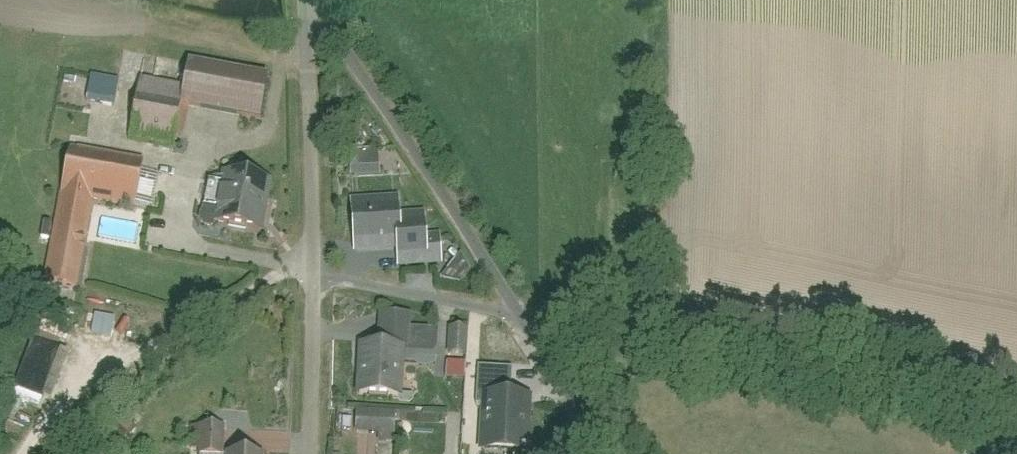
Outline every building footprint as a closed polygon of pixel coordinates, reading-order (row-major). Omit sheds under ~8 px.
[(179,150),(186,108),(266,121),(273,77),(191,64),(187,92),(143,85),(134,143),(179,150)] [(93,80),(89,103),(115,108),(118,85),(93,80)] [(79,299),(97,204),(138,212),(147,164),(72,150),(45,292),(79,299)] [(212,183),(206,209),(215,211),(212,228),(264,239),(275,185),(222,174),(220,184),(212,183)] [(402,253),(403,270),(446,268),(445,239),(430,240),(429,215),(405,217),(404,198),(355,201),(357,255),(402,253)] [(382,314),(381,346),(413,347),(414,315),(382,314)] [(452,329),(450,358),(471,359),(472,331),(452,329)] [(414,371),(439,373),(442,333),(417,331),(414,371)] [(358,346),(354,399),(400,402),(404,349),(358,346)] [(29,395),(56,404),(72,358),(45,348),(29,395)] [(479,453),(490,453),(529,453),(534,401),(511,399),(514,370),(481,367),(478,398),(485,398),(479,453)] [(359,415),(359,442),(394,442),(394,415),(359,415)] [(197,453),(225,453),(226,428),(198,427),(197,453)]
